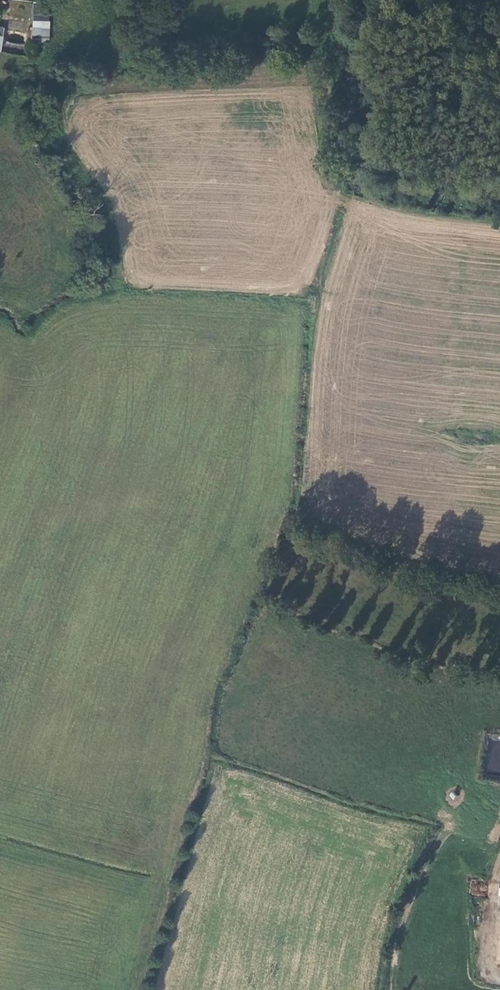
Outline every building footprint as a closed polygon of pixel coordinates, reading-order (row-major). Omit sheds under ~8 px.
[(39,9),(38,17),(46,18),(46,10),(39,9)] [(38,17),(35,34),(43,35),(46,18),(38,17)] [(43,35),(35,34),(34,45),(42,46),(43,35)] [(471,880),(469,895),(486,896),(488,881),(471,880)]
